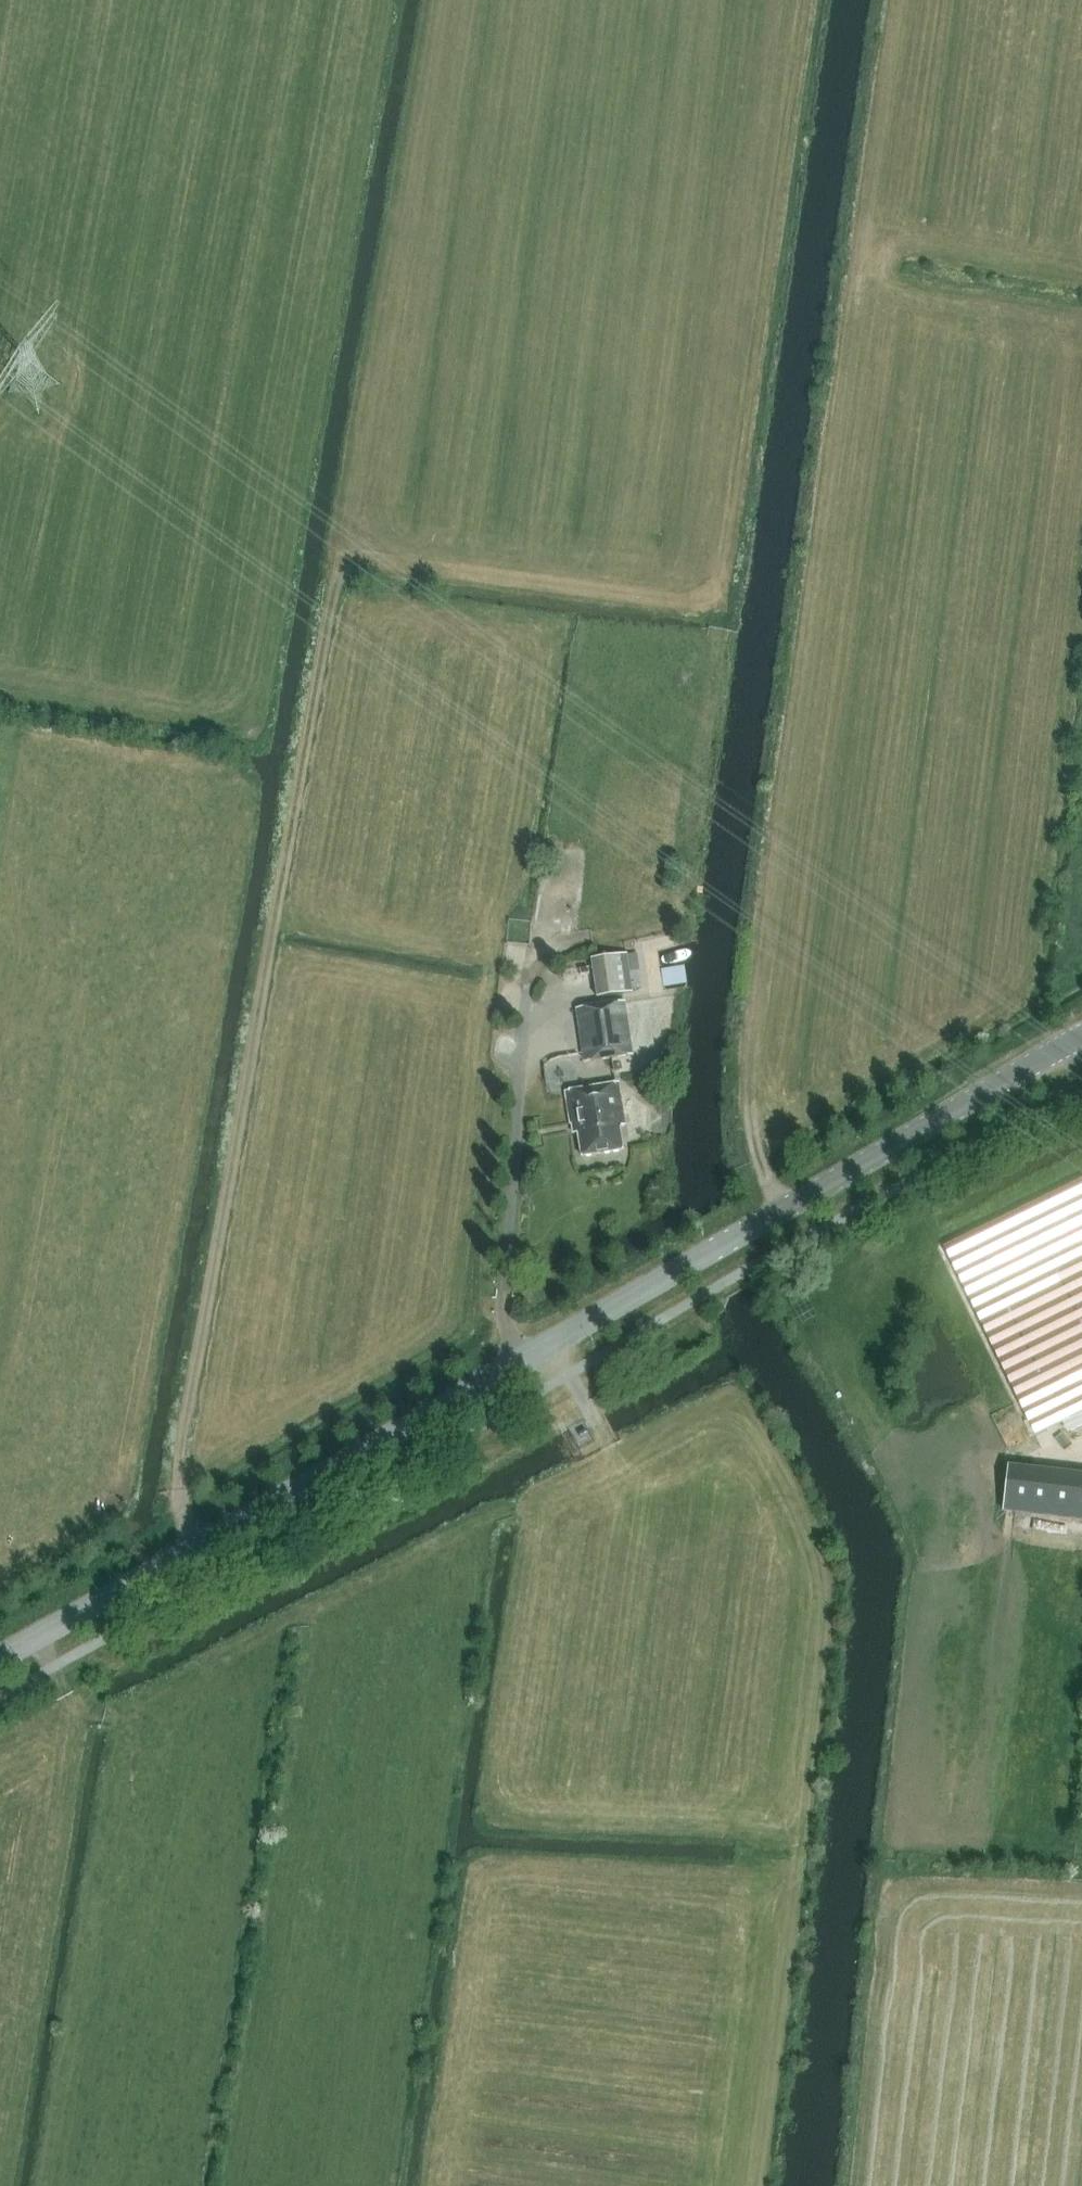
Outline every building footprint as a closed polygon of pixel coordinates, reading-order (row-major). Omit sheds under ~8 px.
[(632,993),(627,953),(591,958),(597,998),(632,993)] [(584,1062),(632,1054),(624,1002),(576,1010),(584,1062)] [(619,1125),(624,1124),(627,1121),(626,1114),(623,1111),(618,1083),(566,1091),(571,1122),(574,1122),(575,1132),(578,1131),(582,1156),(623,1150),(619,1125)] [(1081,1411),(1081,1179),(945,1245),(1034,1434),(1081,1411)] [(1067,1432),(1081,1425),(1081,1411),(1061,1421),(1067,1432)]
